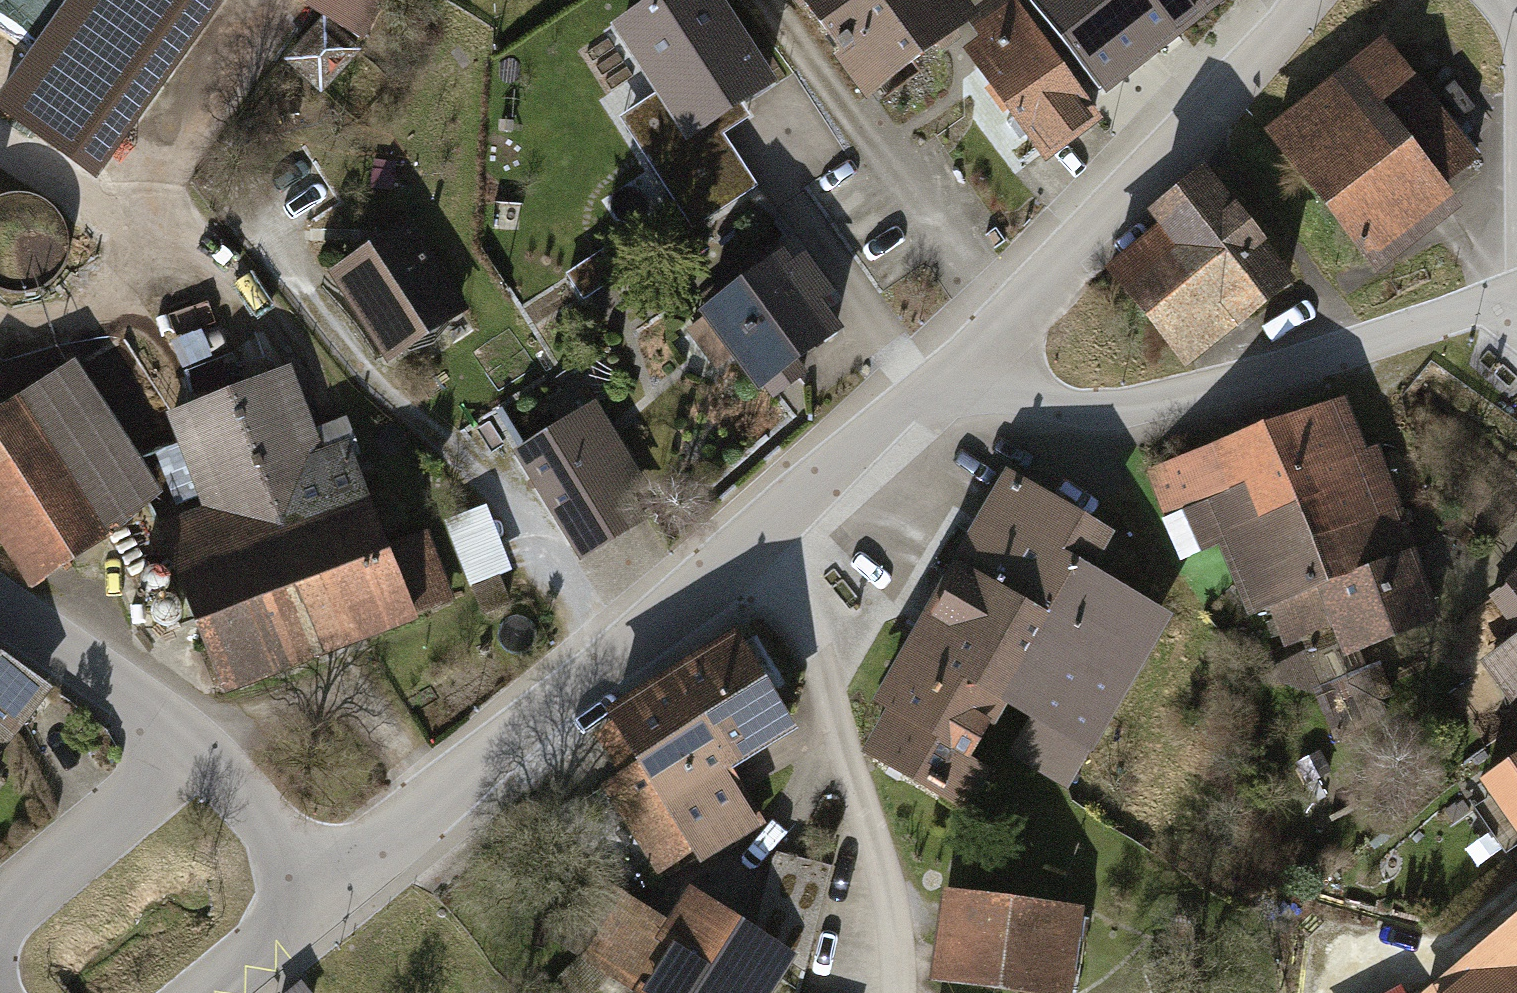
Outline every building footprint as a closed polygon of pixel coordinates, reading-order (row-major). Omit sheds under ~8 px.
[(0,97),(0,111),(102,181),(227,0),(66,0),(0,97)] [(306,2),(365,36),(385,0),(307,0),(306,2)] [(620,118),(691,227),(756,185),(722,132),(749,115),(741,103),(774,82),(720,0),(646,0),(609,24),(655,95),(620,118)] [(864,96),(975,13),(966,0),(792,0),(864,96)] [(968,24),(977,36),(961,49),(1046,156),(1098,115),(1008,0),(999,0),(968,24)] [(1105,99),(1174,47),(1167,38),(1219,0),(1031,0),(1105,99)] [(361,45),(324,12),(285,56),(322,89),(361,45)] [(1382,33),(1260,130),(1377,276),(1465,206),(1446,183),(1480,156),(1382,33)] [(1157,224),(1104,268),(1187,370),(1298,279),(1203,163),(1145,210),(1157,224)] [(84,251),(28,182),(0,204),(0,241),(38,288),(84,251)] [(410,216),(330,269),(390,358),(470,304),(410,216)] [(615,239),(565,272),(583,299),(633,266),(615,239)] [(783,246),(695,311),(753,391),(760,386),(770,399),(808,371),(798,358),(842,325),(821,297),(833,288),(804,249),(792,258),(783,246)] [(75,355),(0,407),(0,543),(29,589),(112,534),(165,488),(75,355)] [(291,362),(168,411),(204,502),(155,522),(225,695),(421,616),(418,610),(455,595),(428,529),(393,543),(357,454),(365,451),(349,412),(316,425),(291,362)] [(1347,395),(1151,472),(1166,509),(1180,504),(1244,478),(1260,517),(1297,503),(1313,543),(1402,508),(1380,444),(1368,449),(1347,395)] [(594,400),(510,449),(581,558),(648,518),(631,494),(649,481),(594,400)] [(1108,534),(1006,476),(878,698),(894,707),(868,752),(967,808),(990,768),(971,757),(989,726),(995,729),(1007,707),(1089,567),(1108,534)] [(1244,478),(1180,504),(1201,553),(1217,546),(1248,616),(1269,608),(1416,549),(1402,508),(1313,543),(1297,503),(1260,517),(1244,478)] [(446,519),(471,584),(514,568),(489,503),(446,519)] [(1416,549),(1269,608),(1284,647),(1301,642),(1305,653),(1335,643),(1343,657),(1443,618),(1424,572),(1439,567),(1430,544),(1416,549)] [(154,566),(146,567),(139,572),(136,580),(138,588),(144,595),(152,596),(160,593),(165,587),(166,578),(162,570),(154,566)] [(1089,567),(1007,707),(1028,719),(1008,753),(1068,788),(1170,615),(1089,567)] [(167,600),(159,600),(152,605),(149,613),(151,622),(157,628),(165,630),(173,627),(178,620),(179,611),(175,604),(167,600)] [(747,642),(739,629),(615,708),(621,717),(594,734),(617,770),(595,784),(657,881),(697,856),(702,863),(770,820),(736,766),(802,725),(779,689),(790,682),(759,634),(747,642)] [(1479,661),(1513,701),(1516,698),(1516,633),(1479,661)] [(45,686),(0,654),(0,749),(45,686)] [(1365,666),(1313,689),(1335,738),(1387,715),(1365,666)] [(1320,751),(1296,764),(1307,783),(1331,769),(1320,751)] [(1481,779),(1492,795),(1516,831),(1516,755),(1481,779)] [(1492,795),(1474,807),(1506,853),(1516,845),(1516,831),(1492,795)] [(833,864),(777,850),(762,912),(818,925),(833,864)] [(694,889),(673,923),(594,875),(553,940),(635,991),(634,992),(774,992),(793,962),(798,954),(756,928),(694,889)] [(945,893),(932,986),(982,992),(1064,992),(1076,911),(945,893)] [(818,925),(762,912),(756,928),(798,954),(793,962),(807,970),(818,925)] [(1421,992),(1516,992),(1516,915),(1421,992)] [(552,982),(563,992),(591,992),(602,982),(576,958),(552,982)] [(283,992),(313,992),(300,978),(283,992)]
